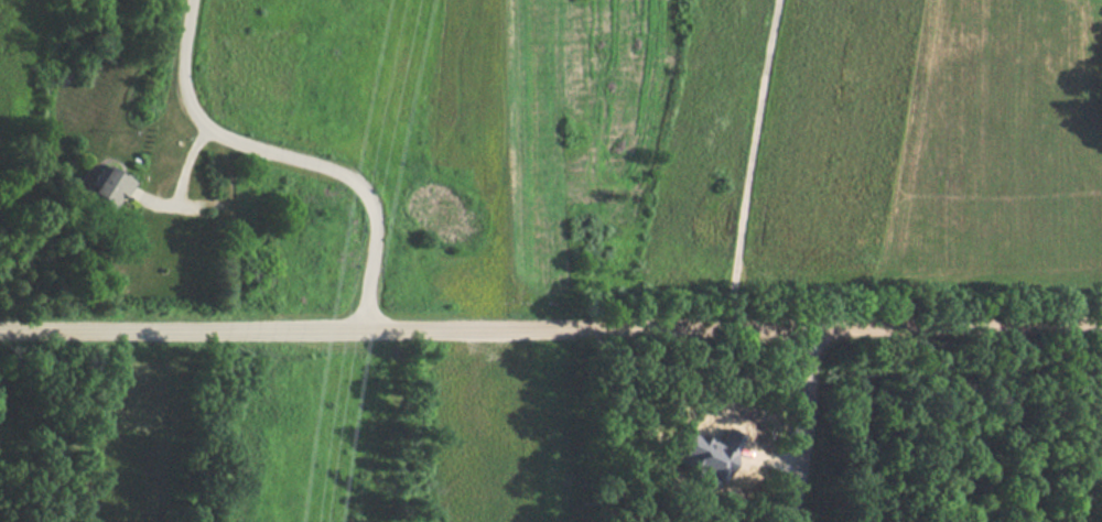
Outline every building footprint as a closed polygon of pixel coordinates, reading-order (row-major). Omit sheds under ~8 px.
[(105,213),(126,187),(96,163),(75,188),(105,213)]
